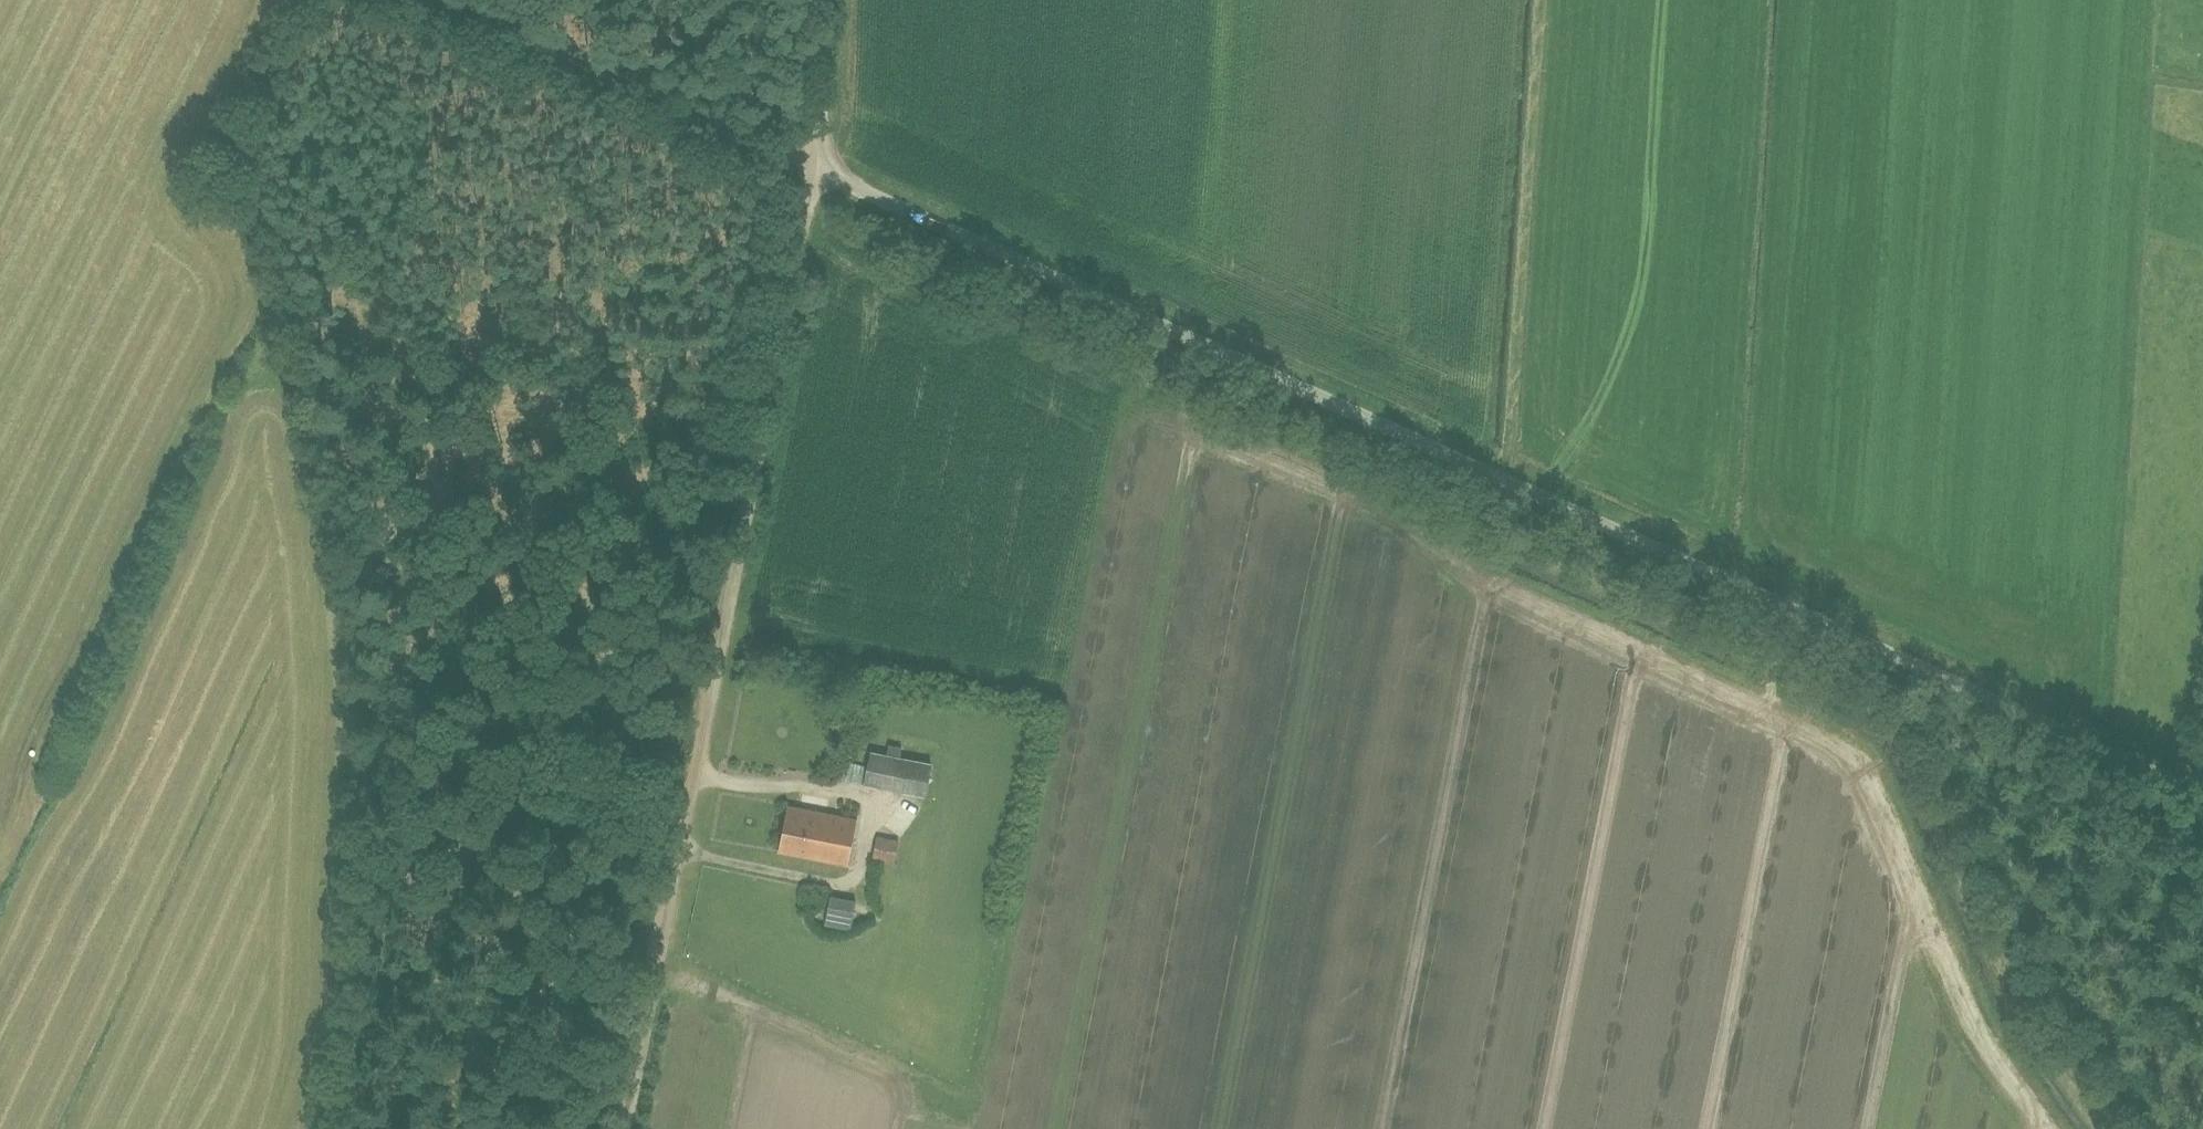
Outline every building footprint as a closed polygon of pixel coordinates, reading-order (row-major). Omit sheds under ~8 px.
[(901,756),(903,748),(889,745),(887,753),(870,750),(863,784),(927,796),(933,762),(901,756)] [(848,865),(857,820),(787,806),(778,851),(848,865)] [(894,865),(899,839),(876,835),(871,861),(894,865)] [(846,923),(851,899),(831,894),(823,920),(846,923)]
